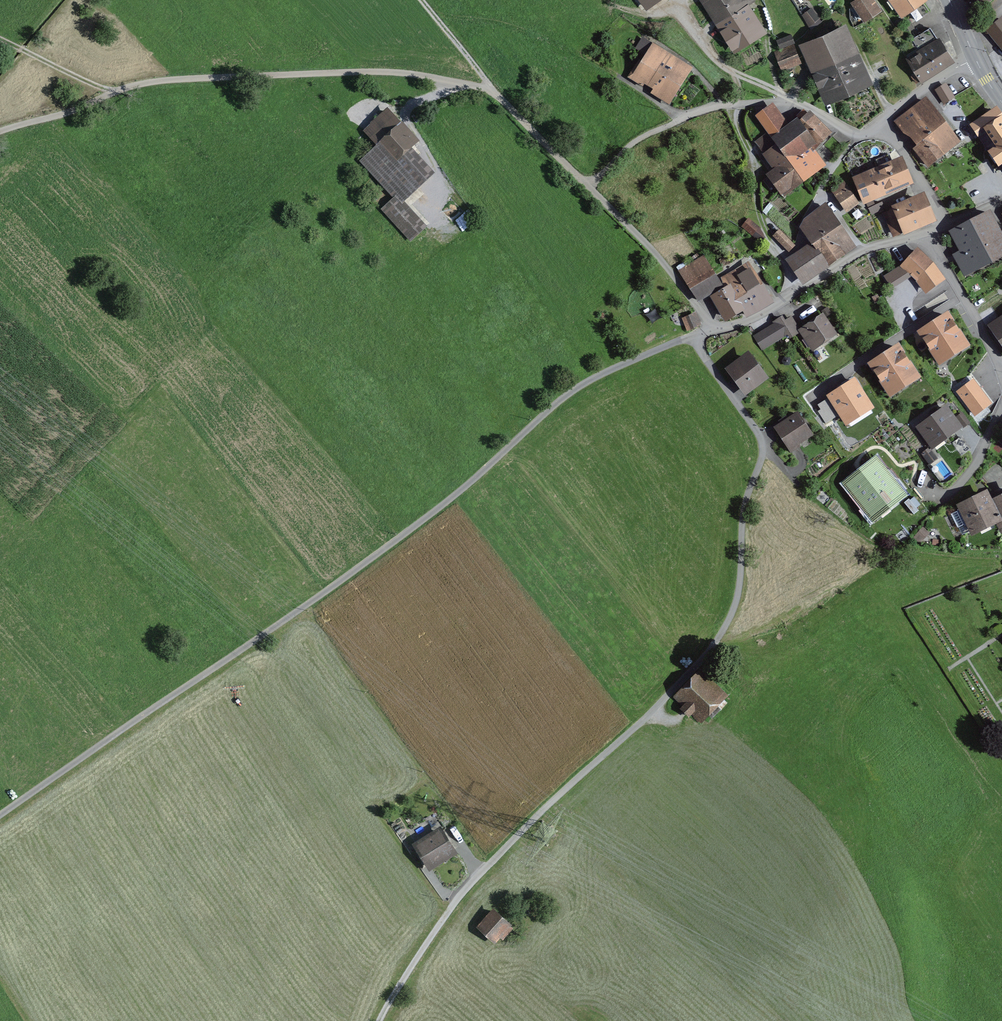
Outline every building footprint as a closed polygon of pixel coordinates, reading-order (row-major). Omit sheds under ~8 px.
[(647,10),(660,0),(639,0),(647,10)] [(734,54),(767,32),(749,4),(755,0),(699,0),(734,54)] [(876,0),(852,0),(850,2),(864,23),(883,10),(876,1),(876,0)] [(900,19),(927,0),(887,0),(900,19)] [(820,17),(811,6),(800,15),(809,26),(820,17)] [(985,30),(996,43),(1001,39),(1001,17),(985,30)] [(873,83),(845,22),(797,44),(825,105),(873,83)] [(910,75),(915,83),(919,80),(921,83),(955,61),(939,36),(937,37),(930,26),(911,38),(918,49),(904,57),(914,73),(910,75)] [(795,43),(791,33),(777,39),(781,48),(793,43),(795,43)] [(669,105),(693,68),(642,37),(635,48),(645,54),(637,67),(634,66),(626,78),(642,88),(644,85),(652,90),(650,93),(669,105)] [(782,72),(802,65),(793,43),(781,48),(774,51),(782,72)] [(955,97),(946,82),(935,89),(944,104),(955,97)] [(925,96),(910,108),(930,134),(946,123),(925,96)] [(754,117),(766,133),(803,183),(826,166),(814,150),(817,147),(799,122),(796,119),(788,125),(773,103),(754,117)] [(996,106),(969,124),(1001,173),(1001,115),(996,106)] [(386,108),(374,119),(388,134),(400,124),(386,108)] [(907,136),(915,146),(927,137),(930,134),(910,108),(892,122),(900,132),(907,136)] [(831,134),(810,111),(799,122),(817,147),(831,134)] [(374,119),(362,130),(376,145),(388,134),(374,119)] [(427,227),(404,202),(434,175),(411,149),(419,142),(401,122),(400,124),(388,134),(376,145),(359,160),(393,198),(381,209),(410,242),(427,227)] [(961,142),(946,123),(930,134),(927,137),(942,157),(961,142)] [(782,198),(803,183),(766,133),(753,142),(773,169),(765,175),(782,198)] [(927,168),(942,157),(927,137),(915,146),(912,148),(927,168)] [(914,185),(902,157),(851,178),(862,206),(914,185)] [(859,204),(844,182),(830,191),(846,213),(859,204)] [(890,207),(891,210),(882,213),(893,237),(901,234),(903,237),(936,222),(923,193),(890,207)] [(799,227),(809,243),(839,223),(825,201),(803,219),(799,227)] [(885,208),(881,201),(868,208),(871,215),(885,208)] [(969,221),(992,263),(1001,258),(1001,230),(991,209),(969,221)] [(759,226),(748,217),(741,226),(762,244),(765,240),(759,226)] [(965,278),(992,263),(969,221),(949,232),(960,251),(953,255),(965,278)] [(856,248),(839,223),(809,243),(801,249),(785,259),(802,285),(818,274),(856,248)] [(795,246),(779,229),(772,236),(785,255),(795,246)] [(933,262),(917,247),(900,266),(911,276),(916,281),(925,294),(945,280),(933,262)] [(716,272),(704,253),(679,269),(691,288),(716,272)] [(763,282),(749,259),(721,276),(725,286),(730,283),(738,297),(763,282)] [(883,276),(891,289),(911,276),(900,266),(883,276)] [(724,285),(716,272),(691,288),(699,301),(711,294),(724,285)] [(763,282),(738,297),(745,309),(748,316),(774,301),(763,282)] [(711,294),(725,320),(745,309),(738,297),(730,283),(725,286),(711,294)] [(812,306),(818,302),(814,296),(808,300),(812,306)] [(971,345),(947,309),(915,330),(939,365),(971,345)] [(702,324),(696,311),(682,317),(689,330),(702,324)] [(838,335),(823,313),(799,328),(797,330),(799,333),(812,352),(838,335)] [(988,323),(1001,345),(1001,314),(988,323)] [(799,328),(791,316),(785,320),(782,316),(772,322),(773,323),(753,336),(762,351),(787,335),(790,339),(799,333),(797,330),(799,328)] [(889,397),(922,376),(899,340),(866,362),(889,397)] [(768,379),(747,351),(725,368),(745,396),(768,379)] [(873,407),(856,380),(816,405),(828,423),(841,415),(846,424),(873,407)] [(990,403),(973,380),(958,392),(975,414),(990,403)] [(962,428),(946,405),(915,427),(929,447),(931,450),(962,428)] [(815,434),(799,409),(775,425),(790,449),(815,434)] [(970,423),(962,412),(956,416),(964,428),(970,423)] [(929,465),(938,459),(931,450),(929,447),(921,453),(929,465)] [(909,494),(877,453),(842,481),(874,521),(909,494)] [(988,489),(992,486),(983,476),(971,487),(976,493),(956,503),(959,508),(952,511),(963,532),(969,529),(972,535),(996,522),(1001,532),(1001,531),(1001,492),(992,497),(988,489)] [(919,544),(929,533),(922,527),(912,538),(919,544)] [(672,698),(682,707),(679,710),(688,718),(692,715),(701,724),(727,696),(699,669),(672,698)] [(457,855),(439,827),(410,845),(428,873),(457,855)] [(514,928),(491,909),(474,929),(494,945),(499,939),(502,941),(514,928)]
